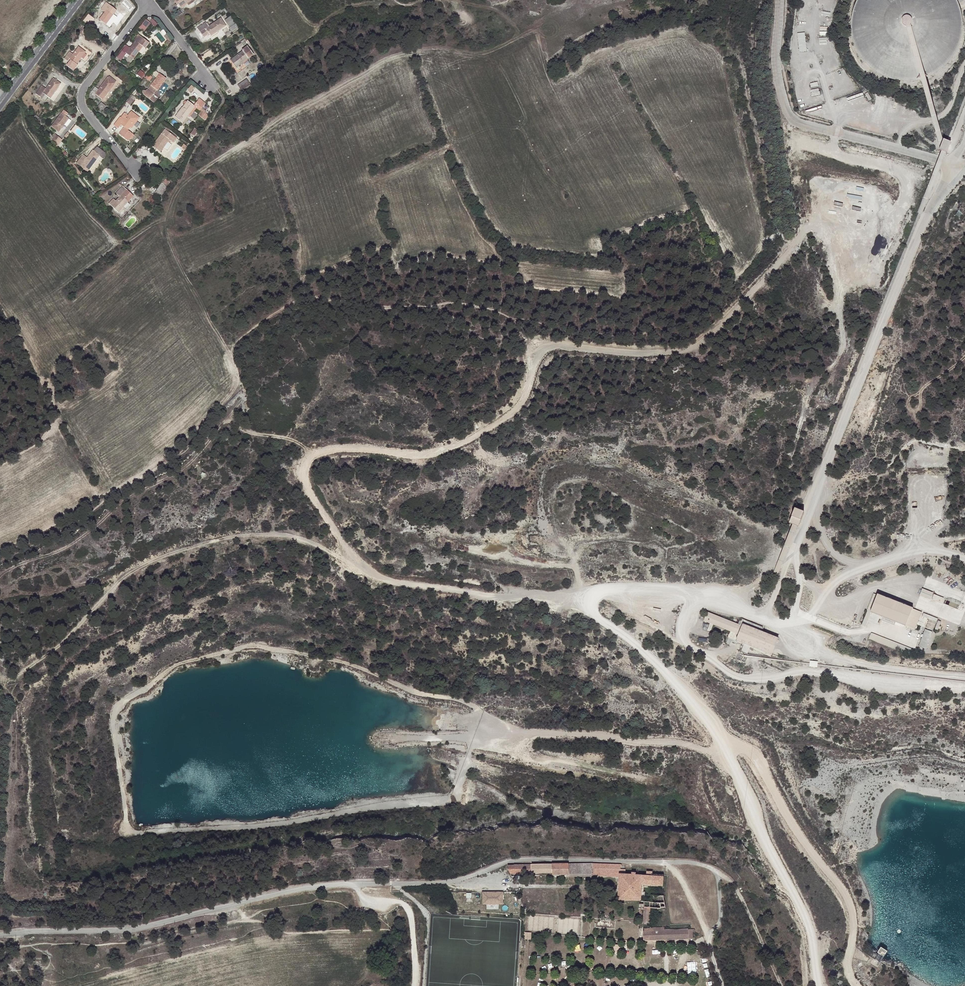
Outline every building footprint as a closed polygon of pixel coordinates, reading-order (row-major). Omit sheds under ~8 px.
[(857,2),(852,13),(851,24),(851,34),(854,45),(858,55),(864,63),(872,71),(881,77),(892,81),(902,83),(913,82),(923,80),(934,75),(943,69),(951,61),(957,52),(960,42),(962,30),(962,20),(960,9),(955,0),(858,0),(857,2)] [(106,24),(113,15),(110,13),(113,9),(106,3),(101,9),(104,12),(99,19),(106,24)] [(223,7),(215,14),(216,16),(223,11),(226,14),(227,14),(226,13),(227,12),(223,7)] [(94,20),(87,13),(81,21),(87,26),(88,27),(94,20)] [(140,27),(145,30),(151,22),(146,18),(140,27)] [(205,22),(197,28),(203,37),(209,34),(211,36),(225,26),(220,19),(209,27),(205,22)] [(232,20),(227,23),(232,31),(237,27),(232,20)] [(88,27),(87,26),(83,31),(87,35),(92,30),(88,27)] [(807,50),(806,32),(798,32),(799,51),(807,50)] [(126,46),(117,58),(120,61),(126,54),(128,56),(125,60),(130,63),(142,47),(145,49),(149,43),(140,36),(130,49),(126,46)] [(69,52),(65,59),(68,61),(69,59),(76,64),(81,58),(84,54),(86,52),(82,50),(78,47),(77,49),(73,54),(69,52)] [(242,51),(230,60),(236,68),(253,55),(246,47),(242,50),(242,51)] [(159,74),(147,90),(154,94),(165,79),(159,74)] [(36,94),(46,102),(60,84),(53,79),(46,89),(42,86),(36,94)] [(114,83),(108,79),(99,90),(95,88),(91,93),(95,96),(95,95),(102,100),(114,83)] [(246,79),(238,85),(241,91),(250,85),(246,79)] [(144,94),(144,95),(155,104),(157,101),(151,97),(154,94),(147,90),(145,91),(144,90),(143,90),(142,91),(142,93),(143,94),(144,94)] [(136,98),(132,96),(127,103),(130,105),(136,98)] [(200,99),(194,106),(195,107),(197,108),(200,111),(206,103),(200,99)] [(183,123),(188,116),(195,107),(194,106),(187,101),(175,117),(183,123)] [(195,107),(188,116),(190,117),(197,108),(195,107)] [(202,111),(199,115),(205,120),(208,116),(202,111)] [(121,126),(125,128),(127,130),(130,127),(137,118),(130,113),(124,120),(120,117),(114,126),(118,129),(121,126)] [(59,132),(62,127),(68,119),(61,114),(52,126),(59,132)] [(137,118),(130,127),(132,128),(140,118),(138,117),(137,118)] [(68,119),(62,127),(65,128),(71,121),(68,119)] [(125,128),(120,134),(120,135),(128,141),(133,135),(133,134),(127,130),(125,128)] [(169,140),(173,142),(175,139),(166,132),(164,136),(162,134),(152,147),(160,152),(169,140)] [(56,135),(51,141),(56,148),(62,140),(56,135)] [(942,145),(940,151),(944,153),(947,154),(950,145),(948,144),(944,142),(942,145)] [(83,155),(76,163),(87,172),(100,156),(92,150),(87,158),(83,155)] [(158,188),(163,192),(167,187),(170,182),(165,179),(163,183),(162,183),(158,188)] [(118,212),(121,209),(126,203),(128,201),(125,198),(130,193),(122,186),(116,193),(119,197),(116,201),(113,199),(109,204),(118,212)] [(160,198),(163,192),(158,188),(158,189),(156,192),(154,194),(160,198)] [(800,513),(795,511),(792,519),(801,522),(804,514),(800,513)] [(798,529),(801,522),(792,519),(789,526),(794,528),(798,529)] [(931,600),(934,592),(922,588),(920,596),(931,600)] [(943,603),(945,598),(934,593),(932,599),(943,603)] [(911,610),(877,596),(870,613),(904,627),(911,610)] [(925,612),(923,616),(930,619),(926,627),(933,630),(938,619),(925,612)] [(741,636),(739,643),(774,656),(781,639),(764,633),(765,628),(754,624),(752,628),(745,625),(744,628),(710,614),(707,622),(741,636)] [(926,648),(933,631),(926,628),(919,645),(926,648)] [(872,632),(869,638),(881,642),(883,636),(872,632)] [(587,863),(540,864),(540,874),(592,874),(592,876),(615,878),(615,876),(619,876),(619,878),(618,900),(640,900),(640,896),(644,896),(644,892),(643,892),(644,885),(661,886),(662,875),(652,875),(652,872),(646,872),(645,876),(635,875),(635,873),(631,873),(631,875),(624,875),(624,870),(619,869),(620,865),(596,863),(587,863)] [(530,864),(507,864),(506,865),(509,873),(530,873),(530,864)] [(502,892),(483,892),(483,904),(503,904),(502,892)] [(643,904),(639,904),(639,909),(642,909),(642,907),(643,907),(642,922),(648,922),(649,908),(659,909),(660,907),(664,907),(664,905),(662,896),(656,896),(650,895),(650,902),(643,901),(643,904)] [(691,932),(691,930),(663,931),(663,927),(644,928),(644,931),(642,931),(643,941),(692,938),(691,932)]
